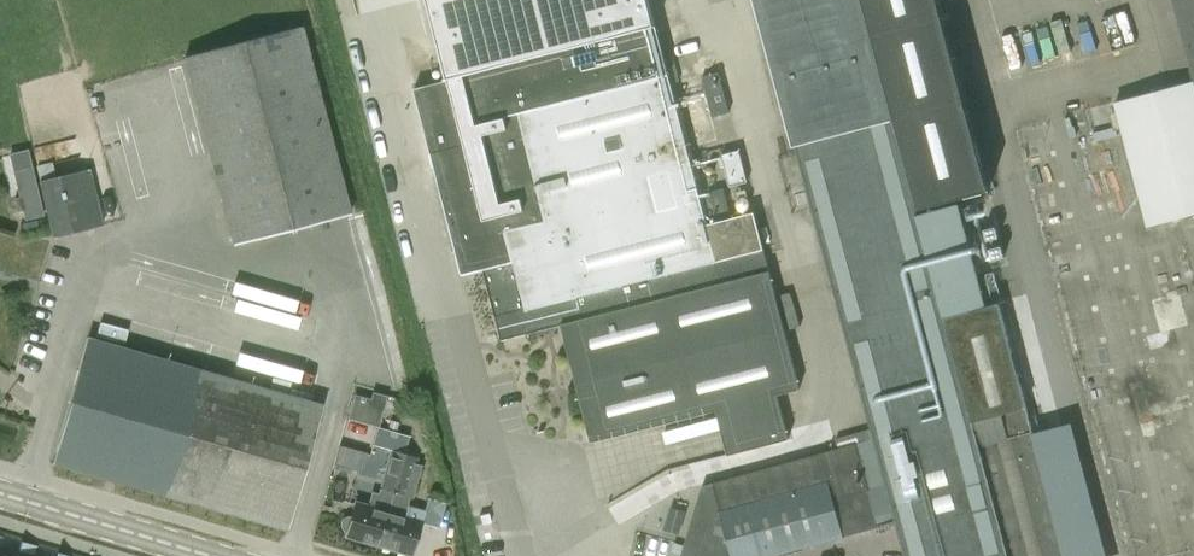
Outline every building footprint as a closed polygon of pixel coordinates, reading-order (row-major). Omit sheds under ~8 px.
[(470,33),(478,67),(434,81),(503,345),(551,331),(586,444),(732,412),(740,440),(792,428),(788,402),(809,398),(760,215),(709,231),(651,0),(462,0),(470,33)] [(833,284),(875,439),(896,520),(906,555),(1066,555),(998,302),(986,305),(958,202),(917,213),(913,197),(988,177),(941,0),(755,0),(794,145),(796,144),(833,284)] [(1193,80),(1114,101),(1123,133),(1097,140),(1089,110),(1013,129),(1127,555),(1168,555),(1193,549),(1193,275),(1179,218),(1193,214),(1193,0),(1172,0),(1193,80)] [(183,57),(232,244),(351,213),(302,25),(183,57)] [(719,72),(703,76),(713,116),(729,112),(719,72)] [(722,154),(731,186),(747,182),(738,149),(722,154)] [(39,180),(52,237),(102,224),(88,168),(39,180)] [(14,197),(18,211),(22,210),(25,220),(44,216),(32,169),(14,173),(19,196),(14,197)] [(87,336),(51,462),(287,529),(323,403),(87,336)] [(388,397),(374,393),(372,399),(356,394),(349,419),(379,427),(388,397)] [(390,428),(394,429),(399,431),(402,423),(392,420),(390,428)] [(340,521),(340,526),(342,530),(346,532),(345,536),(378,546),(388,511),(391,498),(393,493),(404,453),(410,434),(399,431),(394,429),(390,447),(389,449),(379,489),(382,490),(381,496),(372,494),(369,506),(355,502),(351,516),(346,516),(342,518),(340,521)] [(787,462),(702,485),(681,555),(774,555),(844,537),(843,535),(876,526),(876,525),(896,520),(875,439),(787,462)] [(388,511),(378,546),(411,555),(421,521),(421,520),(404,516),(407,505),(407,504),(409,497),(414,499),(424,464),(418,462),(419,457),(404,453),(393,493),(391,498),(388,511)]
